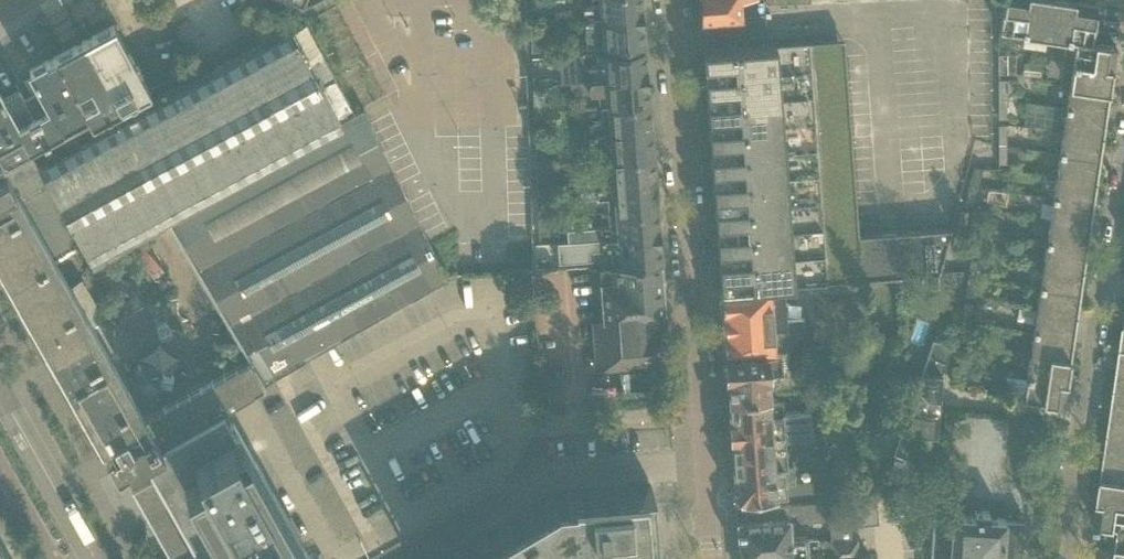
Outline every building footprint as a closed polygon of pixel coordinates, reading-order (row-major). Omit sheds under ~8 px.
[(531,15),(543,15),(542,0),(531,0),(531,15)] [(584,18),(640,14),(640,3),(642,0),(592,0),(592,5),(583,5),(584,18)] [(700,20),(741,17),(740,0),(698,0),(700,20)] [(1024,35),(1029,0),(1004,0),(998,40),(1023,43),(1024,35)] [(1045,38),(1050,0),(1029,0),(1024,35),(1045,38)] [(1066,41),(1072,1),(1067,0),(1050,0),(1045,38),(1066,41)] [(1072,1),(1066,41),(1090,43),(1096,4),(1072,1)] [(640,14),(584,18),(585,31),(586,46),(595,46),(643,42),(642,39),(645,36),(644,28),(641,26),(640,14)] [(8,187),(46,257),(79,239),(91,260),(167,218),(247,358),(261,386),(270,380),(376,318),(376,319),(447,278),(381,144),(380,144),(363,108),(354,112),(304,19),(70,143),(37,162),(32,153),(0,171),(0,191),(8,187)] [(113,23),(83,39),(120,107),(150,90),(113,23)] [(542,32),(531,32),(531,52),(543,51),(542,32)] [(83,39),(55,55),(91,122),(120,107),(83,39)] [(1066,41),(1063,62),(1112,69),(1115,46),(1090,43),(1066,41)] [(704,77),(707,77),(846,67),(845,56),(777,61),(776,43),(702,49),(704,77)] [(582,54),(559,56),(561,84),(570,83),(570,82),(645,76),(644,63),(647,61),(646,55),(643,52),(643,48),(621,50),(595,52),(596,68),(587,68),(583,69),(582,54)] [(998,54),(998,73),(1015,73),(1015,54),(998,54)] [(35,80),(18,89),(45,138),(87,115),(91,122),(55,55),(29,69),(35,80)] [(1059,86),(1069,88),(1108,93),(1112,69),(1063,62),(1059,86)] [(707,77),(704,77),(706,95),(706,104),(709,104),(847,93),(847,90),(846,67),(707,77)] [(645,76),(570,82),(570,83),(570,88),(577,93),(599,91),(600,106),(650,102),(649,90),(646,87),(645,76)] [(998,80),(998,100),(1015,101),(1015,80),(998,80)] [(1069,88),(1066,108),(1105,114),(1108,93),(1069,88)] [(3,162),(45,138),(18,89),(2,97),(0,93),(0,157),(3,162)] [(534,93),(535,111),(546,110),(545,92),(534,93)] [(709,104),(706,104),(707,121),(708,130),(711,130),(849,120),(847,93),(709,104)] [(1015,101),(998,100),(998,118),(1015,118),(1015,101)] [(592,121),(593,133),(649,129),(648,116),(651,113),(650,102),(600,106),(601,120),(592,121)] [(1066,108),(1062,131),(1102,136),(1105,114),(1066,108)] [(546,110),(535,111),(536,131),(547,130),(546,110)] [(711,130),(708,130),(709,147),(710,156),(712,156),(851,146),(849,120),(711,130)] [(603,145),(604,159),(654,155),(654,143),(650,140),(649,129),(593,133),(594,145),(603,145)] [(1062,131),(1059,153),(1099,159),(1102,136),(1062,131)] [(546,145),(536,145),(537,164),(547,163),(546,145)] [(712,156),(710,156),(711,174),(712,183),(714,183),(853,172),(851,146),(712,156)] [(1059,153),(1056,175),(1095,181),(1099,159),(1059,153)] [(547,163),(537,164),(537,182),(571,180),(572,187),(654,181),(653,169),(655,167),(655,155),(604,159),(605,173),(596,173),(596,177),(579,179),(578,161),(547,163)] [(974,167),(968,186),(976,187),(981,169),(974,167)] [(714,183),(712,183),(713,200),(714,209),(716,209),(855,199),(853,172),(714,183)] [(1056,175),(1053,198),(1092,203),(1095,181),(1056,175)] [(654,181),(572,187),(573,200),(598,198),(607,197),(608,212),(659,208),(658,195),(655,193),(654,181)] [(976,187),(968,186),(963,203),(971,205),(976,187)] [(8,279),(9,278),(26,307),(29,313),(30,316),(45,342),(47,344),(60,367),(66,379),(65,380),(100,442),(105,450),(106,450),(106,451),(104,452),(108,460),(111,465),(115,471),(142,456),(161,444),(151,425),(142,430),(136,419),(103,360),(96,347),(84,326),(64,290),(46,257),(8,187),(0,191),(0,264),(8,279)] [(538,191),(539,217),(549,217),(548,191),(538,191)] [(1053,198),(1049,220),(1089,226),(1092,203),(1053,198)] [(716,209),(714,209),(715,226),(716,235),(718,235),(857,225),(855,199),(716,209)] [(571,229),(566,230),(567,242),(586,240),(601,239),(658,235),(657,223),(659,218),(659,208),(608,212),(609,225),(609,226),(590,228),(589,222),(571,223),(571,229)] [(962,210),(956,230),(963,231),(969,212),(962,210)] [(549,217),(539,217),(540,236),(550,236),(549,217)] [(1049,220),(1046,243),(1086,248),(1089,226),(1049,220)] [(718,235),(716,235),(717,253),(718,262),(720,262),(859,251),(858,235),(857,225),(718,235)] [(858,235),(859,251),(861,279),(938,273),(951,228),(858,235)] [(963,231),(956,230),(951,247),(958,249),(963,231)] [(567,243),(557,243),(558,264),(593,261),(592,251),(602,251),(611,250),(612,264),(613,264),(613,265),(660,262),(662,262),(662,261),(660,261),(659,258),(662,255),(662,249),(659,247),(658,235),(601,239),(586,240),(567,242),(567,243)] [(1046,243),(1043,265),(1082,271),(1086,248),(1046,243)] [(720,262),(718,262),(719,279),(720,290),(783,285),(861,279),(859,251),(720,262)] [(971,258),(968,277),(975,278),(978,259),(971,258)] [(604,320),(593,321),(597,367),(628,365),(628,360),(661,358),(659,334),(666,333),(663,292),(664,292),(664,287),(666,287),(666,283),(664,283),(663,278),(661,278),(660,262),(613,265),(613,264),(612,264),(595,267),(595,269),(600,269),(601,285),(596,289),(597,298),(602,301),(604,320)] [(1043,265),(1039,288),(1079,293),(1082,271),(1043,265)] [(975,278),(968,277),(965,296),(973,297),(975,278)] [(64,290),(57,294),(77,330),(84,326),(100,318),(79,281),(64,290)] [(720,290),(724,354),(788,349),(806,348),(803,316),(786,318),(783,285),(720,290)] [(1039,288),(1036,310),(1076,316),(1079,293),(1039,288)] [(964,302),(961,322),(969,323),(972,303),(964,302)] [(1036,310),(1033,332),(1073,338),(1076,316),(1036,310)] [(969,323),(961,322),(959,340),(966,341),(969,323)] [(1033,332),(1030,355),(1069,361),(1073,338),(1033,332)] [(951,346),(932,339),(892,454),(911,461),(921,433),(936,435),(941,374),(951,346)] [(958,347),(955,367),(962,368),(965,348),(958,347)] [(724,354),(728,402),(781,398),(825,395),(824,384),(811,385),(811,384),(798,385),(797,371),(791,366),(789,366),(788,349),(724,354)] [(1030,355),(1026,377),(1066,383),(1069,361),(1030,355)] [(221,409),(227,405),(239,398),(261,386),(247,358),(210,378),(210,377),(163,402),(163,403),(162,404),(162,405),(160,406),(157,401),(148,406),(151,411),(136,419),(142,430),(151,425),(161,444),(221,409)] [(962,368),(955,367),(952,385),(959,386),(962,368)] [(1114,389),(1123,391),(1123,368),(1117,367),(1114,389)] [(1066,383),(1026,377),(1023,399),(1063,405),(1066,383)] [(1111,412),(1123,414),(1123,391),(1114,389),(1111,412)] [(728,402),(730,428),(810,422),(809,410),(782,412),(781,398),(728,402)] [(161,444),(142,456),(154,477),(131,489),(170,558),(311,558),(256,461),(232,420),(228,422),(221,409),(161,444)] [(1107,434),(1123,437),(1123,414),(1111,412),(1107,434)] [(730,428),(732,455),(785,451),(784,437),(811,435),(810,422),(730,428)] [(834,424),(829,434),(842,440),(846,430),(834,424)] [(1104,457),(1123,459),(1123,437),(1107,434),(1104,457)] [(785,451),(732,455),(735,496),(780,493),(782,493),(785,493),(785,487),(785,483),(794,482),(793,469),(793,466),(786,467),(786,465),(785,451)] [(1101,479),(1123,482),(1123,459),(1104,457),(1101,479)] [(1098,499),(1123,503),(1123,482),(1101,479),(1098,499)] [(572,556),(609,553),(609,558),(640,558),(639,551),(656,549),(651,483),(554,490),(519,510),(499,521),(432,558),(566,558),(572,556)] [(849,486),(828,492),(830,499),(851,493),(849,486)] [(1118,528),(1123,528),(1123,503),(1098,499),(1094,524),(1118,528)] [(739,558),(748,558),(832,551),(831,541),(851,540),(848,500),(819,502),(745,508),(746,518),(739,518),(739,517),(736,518),(739,558)] [(934,514),(931,558),(1021,558),(1023,520),(1005,519),(1005,517),(988,516),(988,511),(974,510),(973,515),(951,514),(951,516),(934,514)] [(1118,528),(1114,558),(1123,558),(1123,528),(1118,528)] [(748,558),(869,558),(869,555),(857,555),(856,539),(851,540),(831,541),(832,551),(748,558)] [(6,554),(7,554),(6,552),(5,552),(0,543),(0,558),(9,558),(6,554)]
